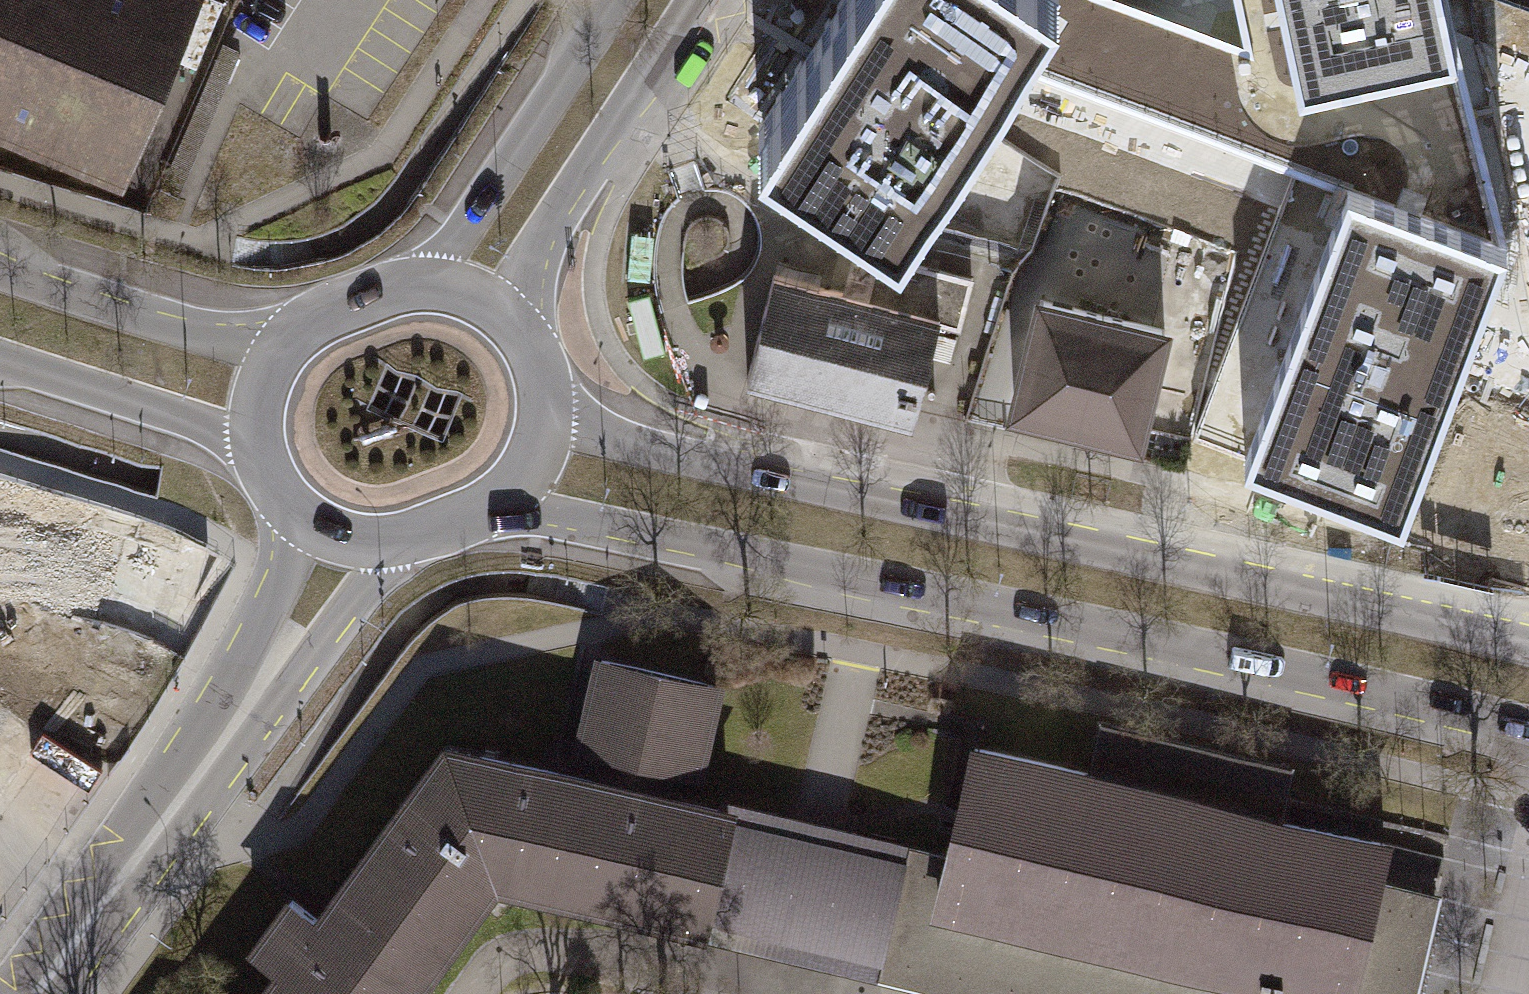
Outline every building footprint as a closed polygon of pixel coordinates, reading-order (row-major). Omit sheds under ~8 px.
[(123,206),(207,0),(0,0),(0,156),(123,206)] [(766,152),(914,247),(998,118),(1074,0),(864,0),(766,152)] [(1257,468),(1359,192),(1518,250),(1476,57),(1320,91),(1301,0),(1074,0),(998,118),(1243,235),(1195,456),(1222,461),(1257,468)] [(1320,91),(1476,57),(1464,0),(1301,0),(1320,91)] [(1518,250),(1359,192),(1257,468),(1417,526),(1518,250)] [(776,274),(749,380),(916,422),(942,315),(776,274)] [(1043,293),(1015,405),(1139,435),(1166,323),(1043,293)] [(198,565),(0,508),(0,660),(4,662),(8,649),(160,693),(198,565)] [(714,940),(746,808),(703,796),(729,683),(598,652),(574,764),(451,739),(321,915),(291,892),(251,951),(278,968),(259,993),(428,993),(505,891),(714,940)] [(53,729),(0,699),(0,820),(53,729)] [(1401,839),(979,741),(953,854),(746,808),(714,940),(923,989),(944,993),(1422,993),(1445,894),(1392,881),(1401,839)]
